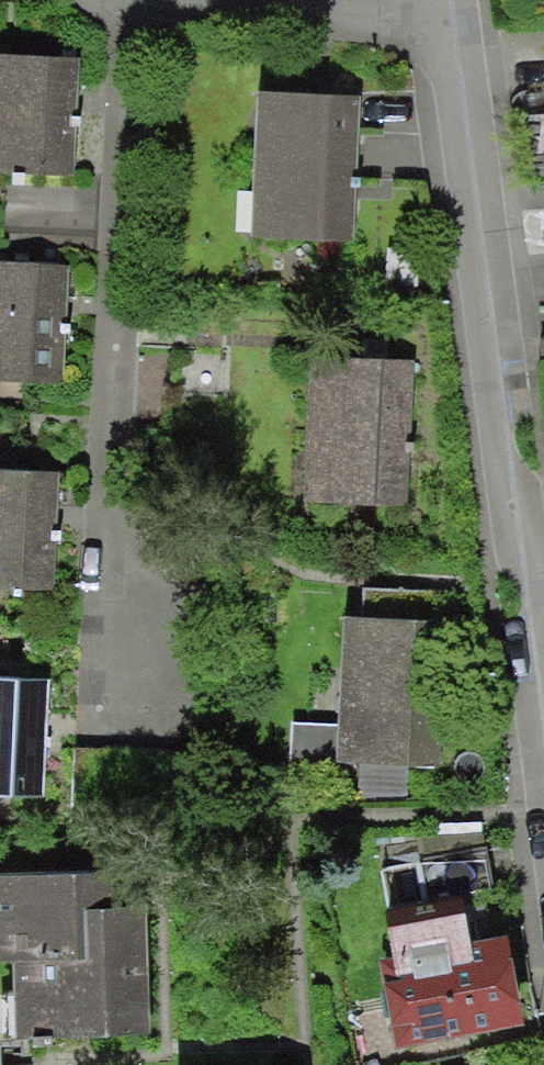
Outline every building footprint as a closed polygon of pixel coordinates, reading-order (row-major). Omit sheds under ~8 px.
[(0,60),(0,171),(75,175),(81,64),(0,60)] [(363,107),(261,100),(256,236),(363,244),(365,189),(426,194),(419,98),(363,107)] [(0,262),(0,380),(59,384),(66,266),(0,262)] [(416,360),(314,354),(305,498),(408,503),(416,360)] [(0,472),(0,586),(51,589),(57,475),(0,472)] [(369,592),(367,616),(349,615),(343,726),(293,723),(290,767),(359,771),(357,802),(411,805),(413,772),(444,774),(454,596),(369,592)] [(0,680),(0,794),(44,795),(49,682),(0,680)] [(434,906),(396,913),(405,954),(389,957),(414,1051),(533,1024),(506,902),(498,905),(486,832),(419,826),(434,906)] [(0,875),(0,959),(18,959),(19,1033),(166,1032),(165,906),(112,906),(111,874),(0,875)]
